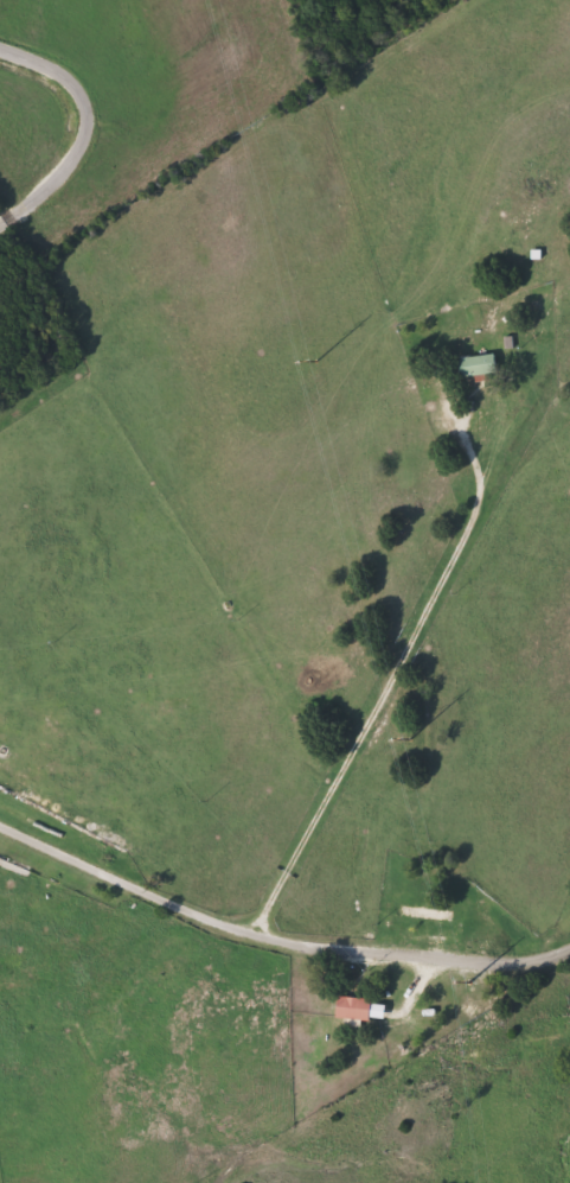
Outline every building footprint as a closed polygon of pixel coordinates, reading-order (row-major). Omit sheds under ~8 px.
[(499,371),(463,379),(460,361),(495,354),(499,371)] [(372,1022),(337,1018),(339,999),(374,1003),(372,1022)]
